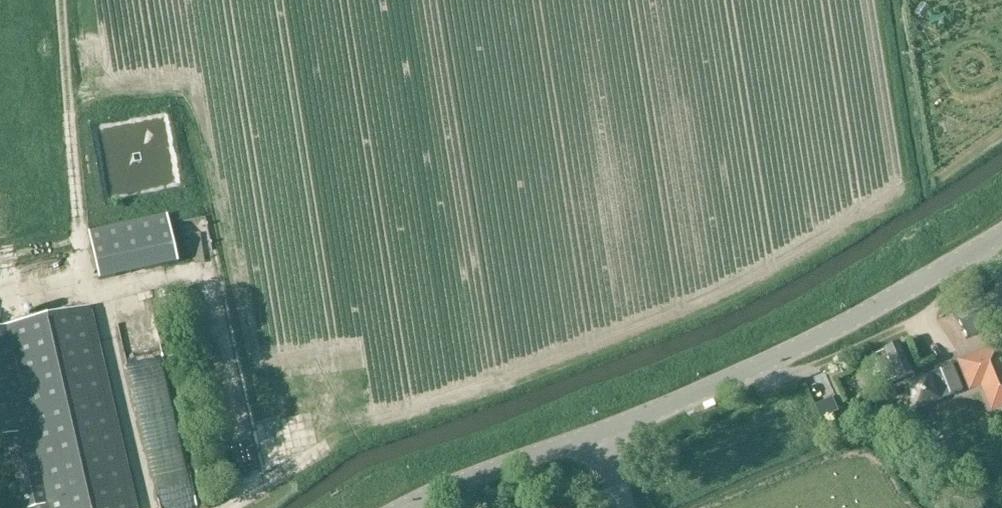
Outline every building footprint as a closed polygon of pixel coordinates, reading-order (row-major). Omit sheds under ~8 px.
[(168,216),(89,234),(100,283),(179,265),(168,216)] [(1,295),(25,289),(20,268),(0,272),(0,291),(1,295)] [(1001,316),(1001,289),(998,282),(951,314),(969,339),(1001,316)] [(0,329),(0,439),(7,437),(24,507),(137,507),(91,309),(0,329)] [(149,319),(128,320),(128,333),(150,332),(149,319)] [(976,391),(1001,381),(1001,336),(986,342),(990,352),(965,361),(976,391)] [(915,373),(901,342),(872,355),(885,386),(915,373)] [(964,391),(954,365),(903,385),(913,412),(942,401),(941,399),(964,391)]
